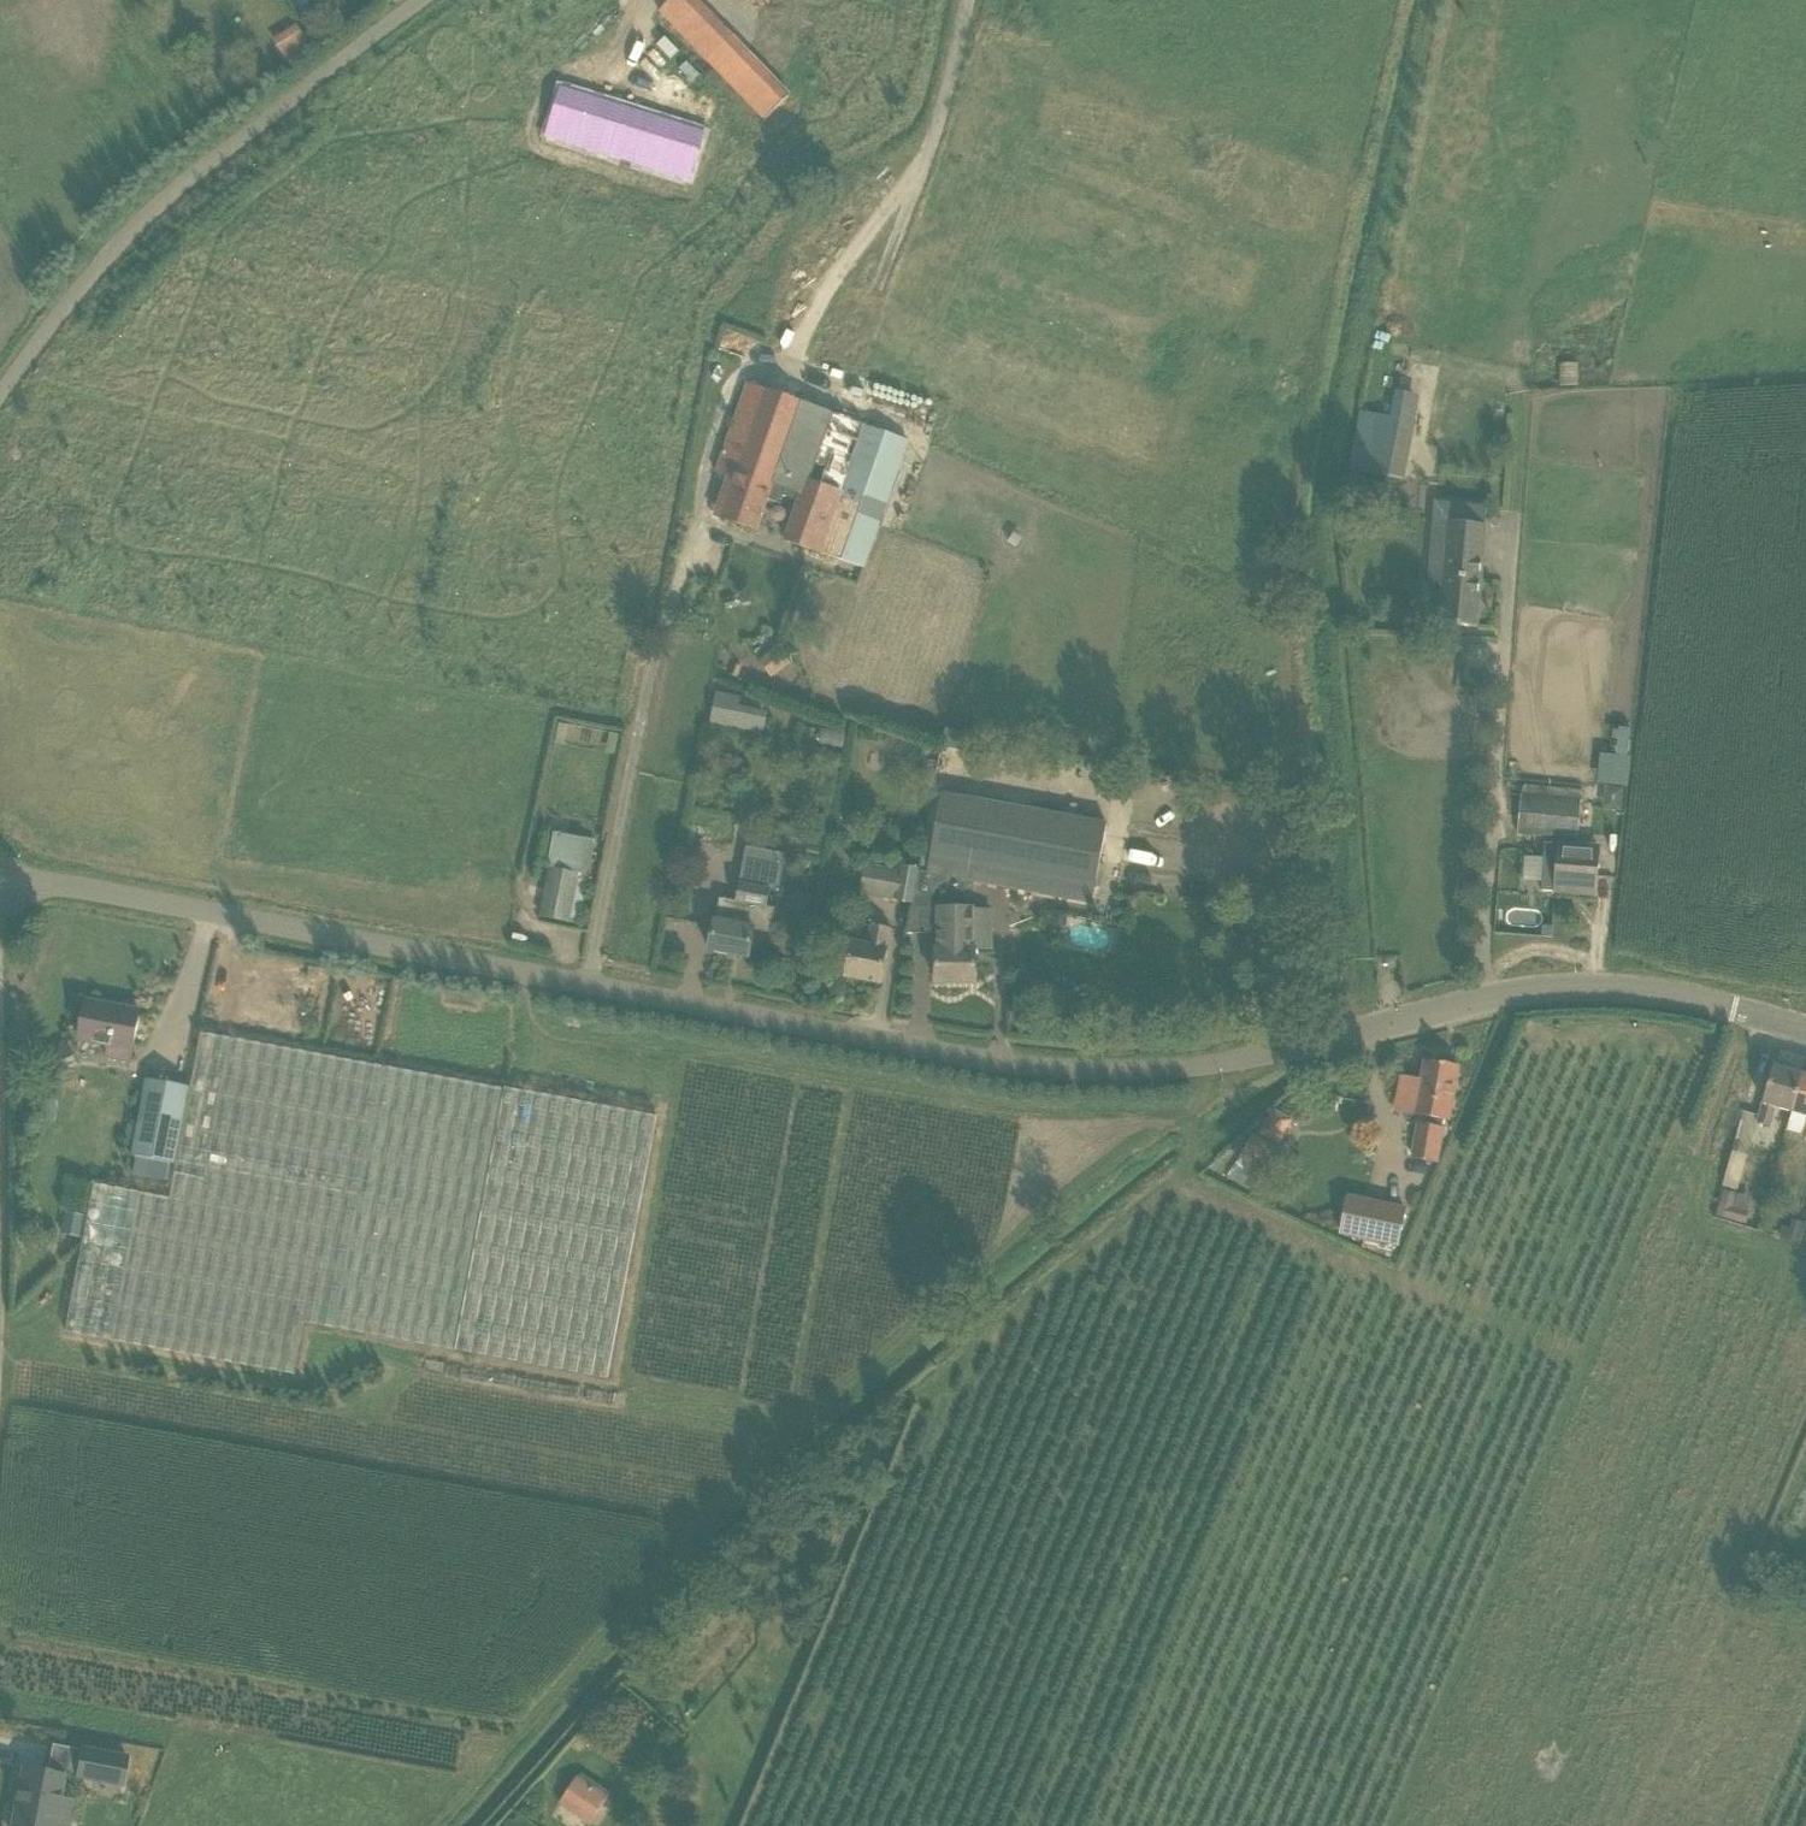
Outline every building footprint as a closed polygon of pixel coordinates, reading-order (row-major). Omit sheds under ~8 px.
[(764,120),(791,94),(786,89),(699,0),(670,0),(659,11),(764,120)] [(312,49),(311,48),(301,31),(279,45),(290,62),(304,54),(312,49)] [(563,89),(548,135),(688,179),(703,133),(563,89)] [(748,383),(723,455),(741,462),(767,389),(748,383)] [(737,474),(773,487),(778,474),(803,402),(767,389),(741,462),(737,474)] [(806,484),(807,481),(832,412),(803,402),(778,474),(806,484)] [(839,492),(863,424),(832,412),(807,481),(839,492)] [(1360,412),(1351,465),(1394,473),(1403,419),(1360,412)] [(909,440),(863,424),(839,492),(818,551),(863,567),(909,440)] [(782,492),(801,498),(786,540),(818,551),(839,492),(807,481),(806,484),(778,474),(773,487),(737,474),(741,462),(723,455),(717,472),(735,479),(721,517),(758,530),(768,501),(770,502),(771,500),(778,503),(782,492)] [(1443,586),(1440,623),(1478,627),(1486,525),(1487,511),(1450,507),(1449,522),(1448,522),(1444,570),(1432,569),(1431,585),(1443,586)] [(790,665),(778,647),(759,659),(772,678),(790,665)] [(740,698),(717,693),(711,722),(734,727),(738,706),(740,698)] [(1627,784),(1632,727),(1617,726),(1615,753),(1602,751),(1599,782),(1627,784)] [(970,733),(946,728),(943,747),(967,752),(967,751),(970,733)] [(1605,785),(1604,808),(1625,808),(1625,785),(1605,785)] [(1582,800),(1562,798),(1562,790),(1527,787),(1527,795),(1522,795),(1517,833),(1578,839),(1582,800)] [(965,880),(1093,903),(1107,824),(942,793),(928,873),(965,880)] [(846,840),(851,815),(840,813),(836,837),(846,840)] [(569,922),(579,874),(586,838),(558,832),(541,916),(569,922)] [(1558,845),(1555,891),(1596,894),(1599,848),(1558,845)] [(808,846),(806,855),(819,857),(820,848),(808,846)] [(896,900),(901,870),(866,864),(861,894),(896,900)] [(749,958),(755,930),(771,933),(775,909),(767,907),(774,871),(744,865),(737,902),(721,899),(716,920),(715,920),(710,951),(749,958)] [(937,949),(937,983),(976,983),(976,949),(972,949),(972,909),(965,909),(965,880),(928,873),(920,871),(912,913),(939,913),(939,949),(937,949)] [(846,977),(881,983),(888,949),(887,949),(891,928),(872,925),(869,945),(853,942),(846,977)] [(1542,935),(1552,936),(1553,925),(1542,925),(1542,935)] [(131,1061),(141,1011),(87,1001),(79,1040),(110,1045),(108,1056),(131,1061)] [(135,1174),(149,1177),(166,1180),(170,1164),(177,1165),(170,1198),(95,1184),(66,1332),(295,1374),(305,1322),(457,1351),(609,1379),(658,1118),(414,1072),(413,1072),(413,1071),(399,1069),(398,1069),(232,1038),(217,1035),(217,1036),(201,1033),(191,1087),(148,1079),(139,1126),(136,1141),(133,1157),(138,1158),(135,1174)] [(1449,1120),(1458,1067),(1426,1061),(1423,1080),(1416,1079),(1409,1113),(1422,1115),(1421,1123),(1417,1122),(1412,1159),(1440,1163),(1445,1127),(1442,1126),(1443,1119),(1449,1120)] [(1792,1112),(1802,1074),(1774,1066),(1758,1123),(1770,1126),(1776,1107),(1792,1112)] [(1802,1074),(1792,1112),(1805,1116),(1805,1075),(1802,1074)] [(1275,1110),(1257,1133),(1278,1144),(1294,1121),(1275,1110)] [(136,1141),(139,1126),(128,1124),(125,1139),(136,1141)] [(1241,1157),(1261,1168),(1264,1170),(1276,1147),(1253,1134),(1241,1157)] [(1738,1194),(1722,1190),(1716,1215),(1746,1223),(1749,1213),(1734,1209),(1738,1194)] [(1349,1197),(1341,1232),(1398,1245),(1406,1209),(1368,1201),(1366,1209),(1349,1205),(1350,1197),(1349,1197)] [(83,1236),(87,1215),(65,1210),(61,1232),(83,1236)] [(586,1730),(577,1739),(584,1747),(593,1738),(586,1730)] [(81,1749),(76,1776),(122,1785),(127,1758),(81,1749)] [(55,1819),(69,1821),(73,1801),(59,1798),(63,1775),(23,1768),(12,1825),(53,1825),(55,1819)] [(560,1804),(591,1824),(609,1796),(578,1776),(560,1804)]
